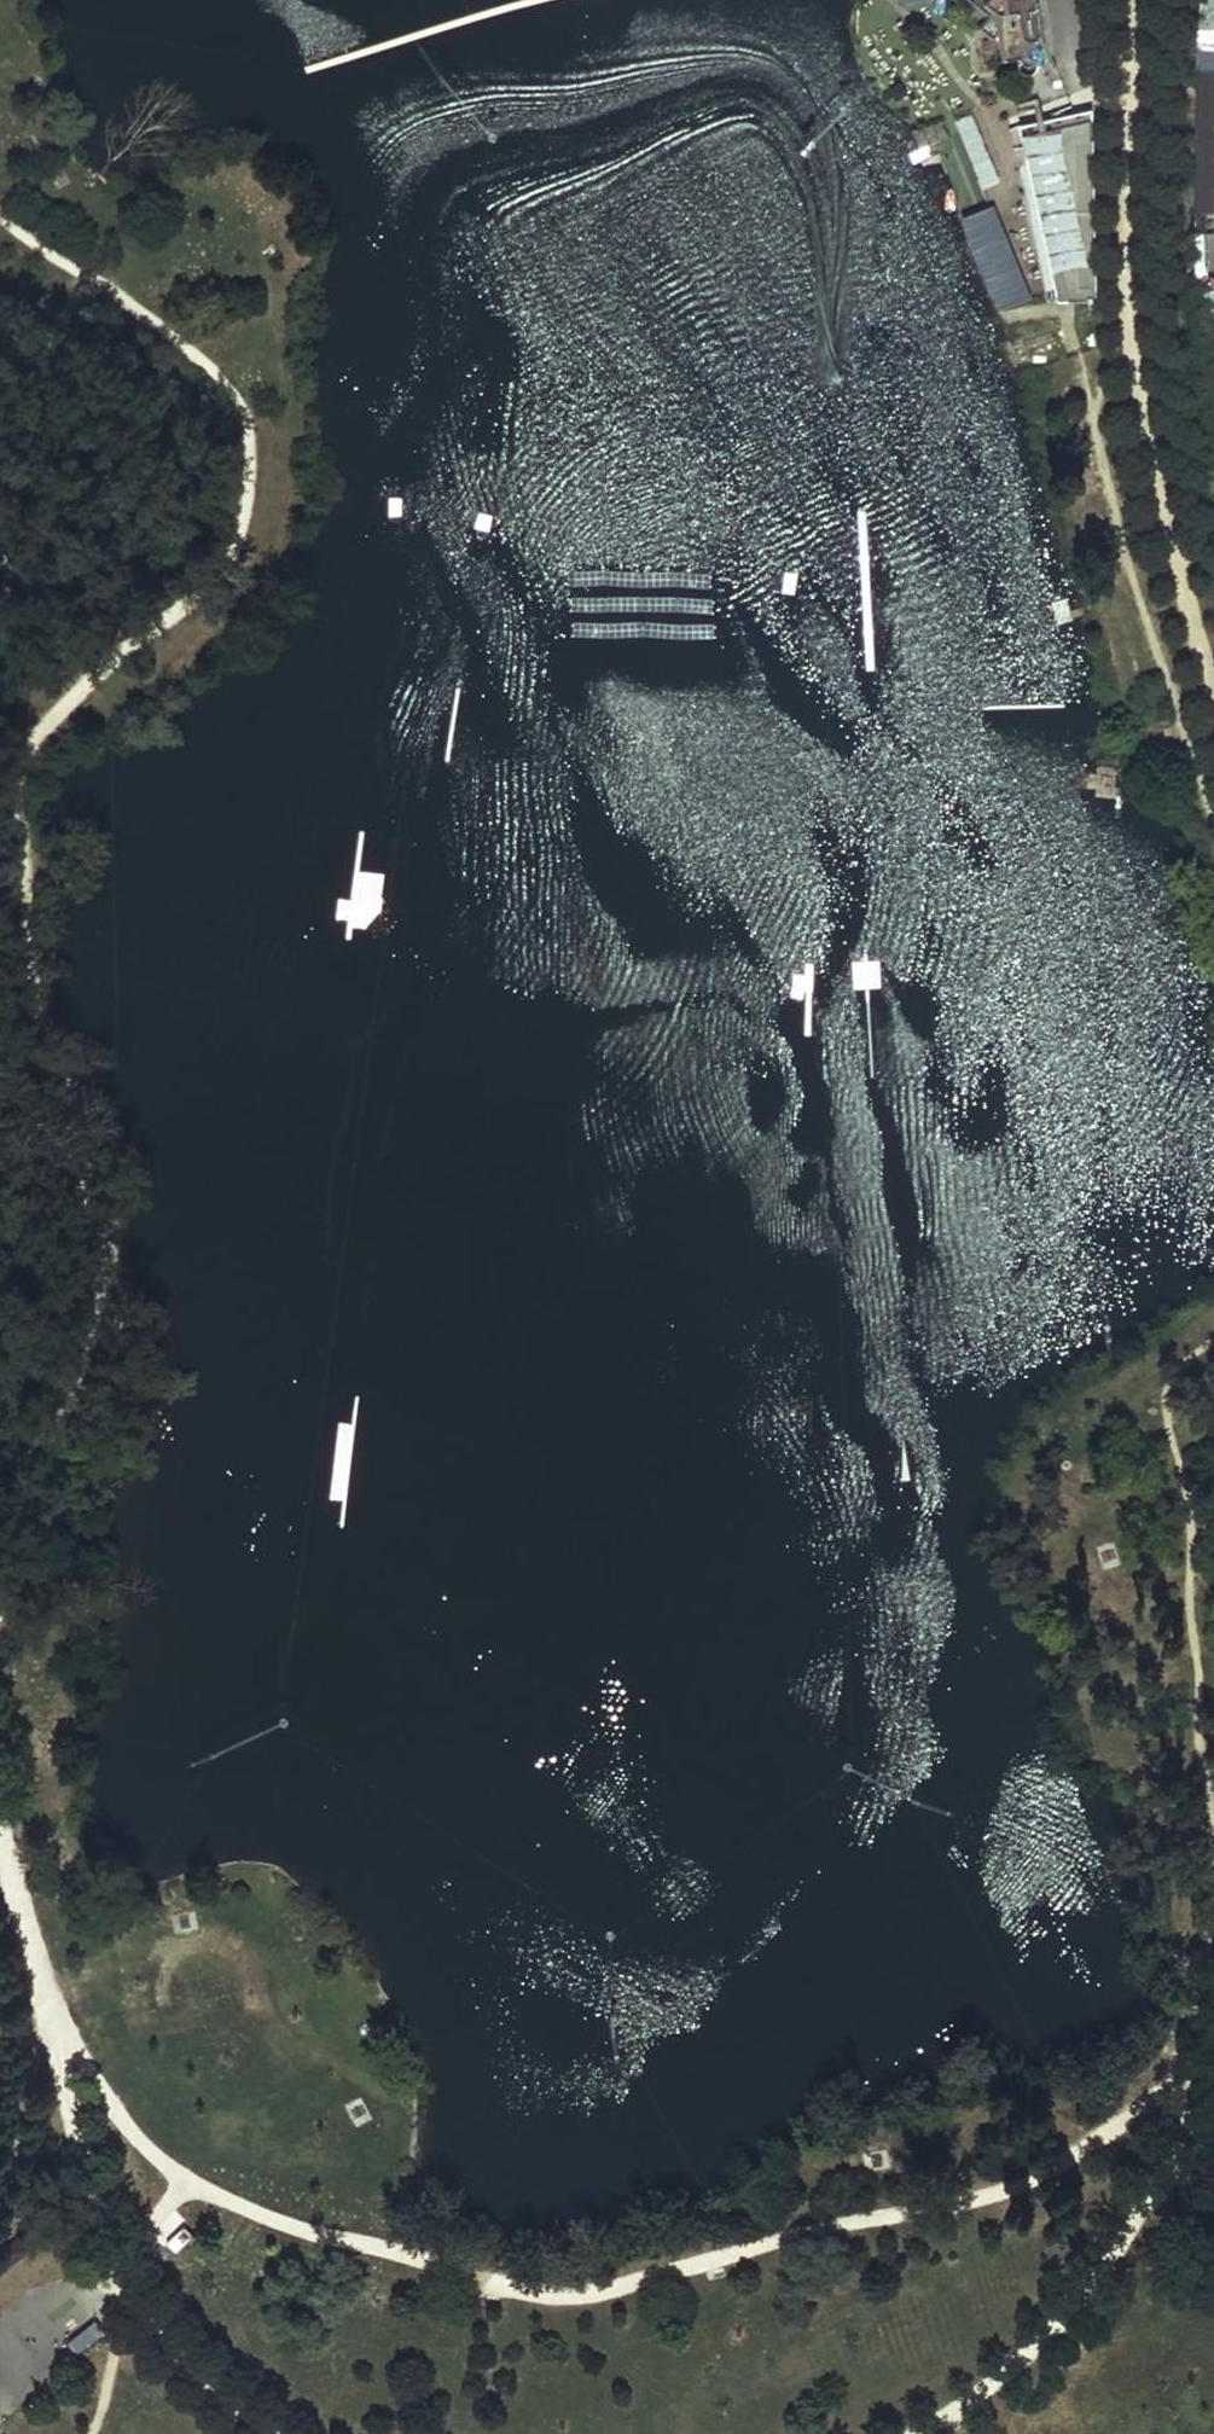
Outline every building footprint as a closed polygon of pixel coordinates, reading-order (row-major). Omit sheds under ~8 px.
[(1005,24),(1007,37),(997,38),(1000,61),(1021,59),(1024,70),(1029,75),(1036,74),(1041,68),(1039,56),(1045,54),(1037,0),(974,0),(1005,24)] [(1105,272),(1076,118),(1037,126),(1034,110),(1016,113),(1048,283),(1105,272)]
